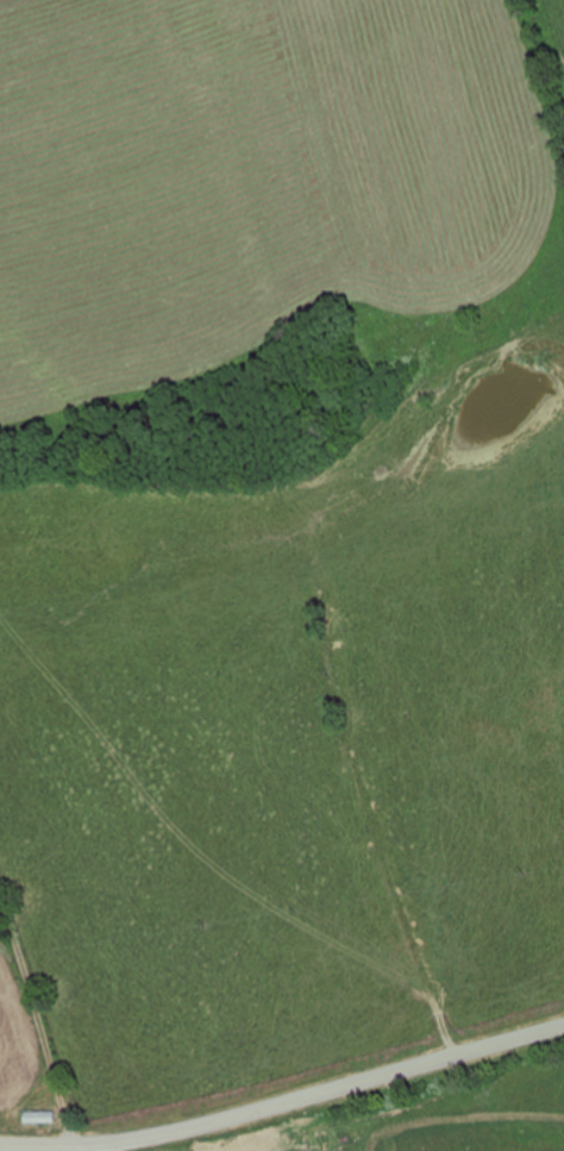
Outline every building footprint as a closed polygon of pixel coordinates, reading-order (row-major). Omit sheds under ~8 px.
[(51,1123),(51,1114),(24,1114),(24,1123),(51,1123)]
